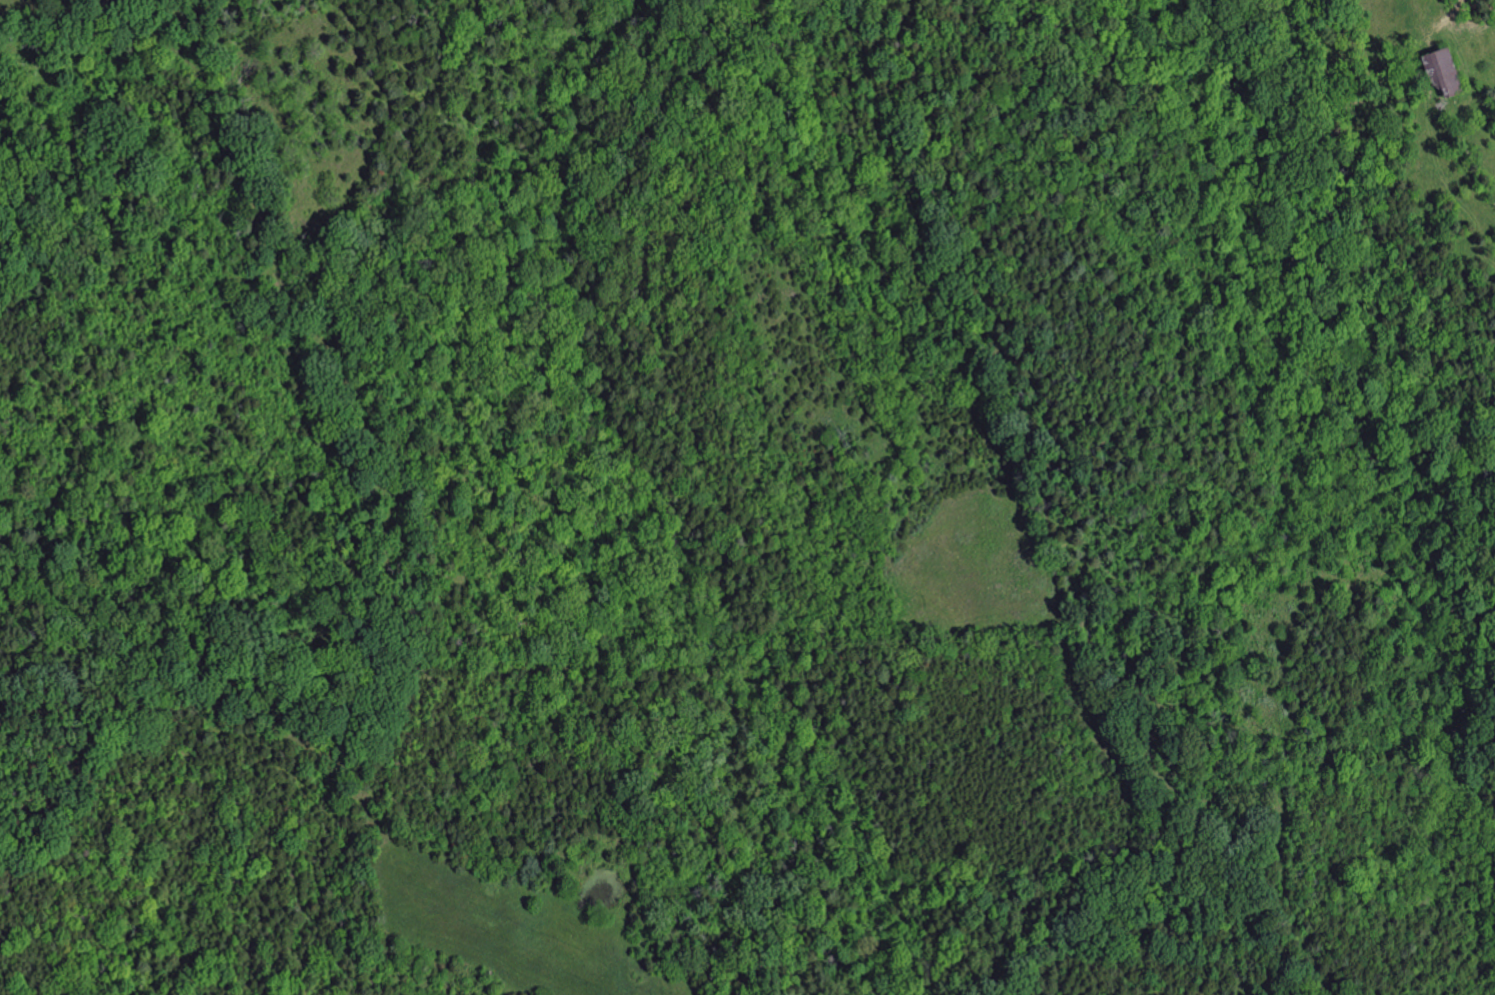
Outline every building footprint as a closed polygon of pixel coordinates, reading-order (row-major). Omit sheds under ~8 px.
[(1417,54),(1430,99),(1454,93),(1442,47),(1417,54)]
